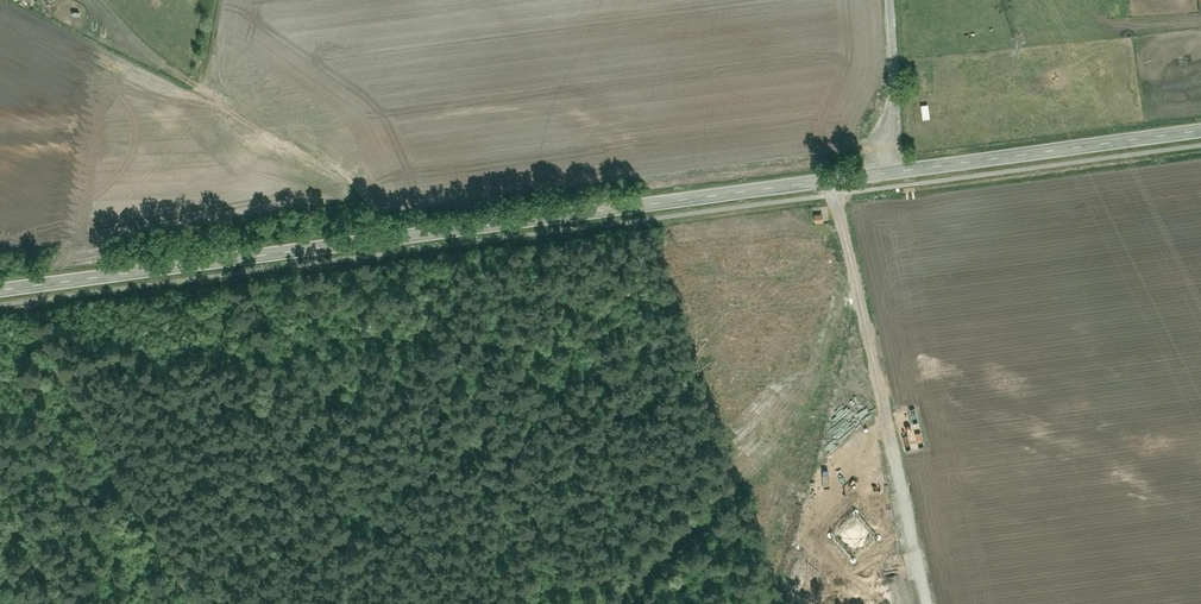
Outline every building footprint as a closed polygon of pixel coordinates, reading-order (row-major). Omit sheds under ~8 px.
[(920,104),(922,119),(930,117),(928,103),(920,104)] [(820,211),(813,214),(816,222),(823,219),(820,211)]
